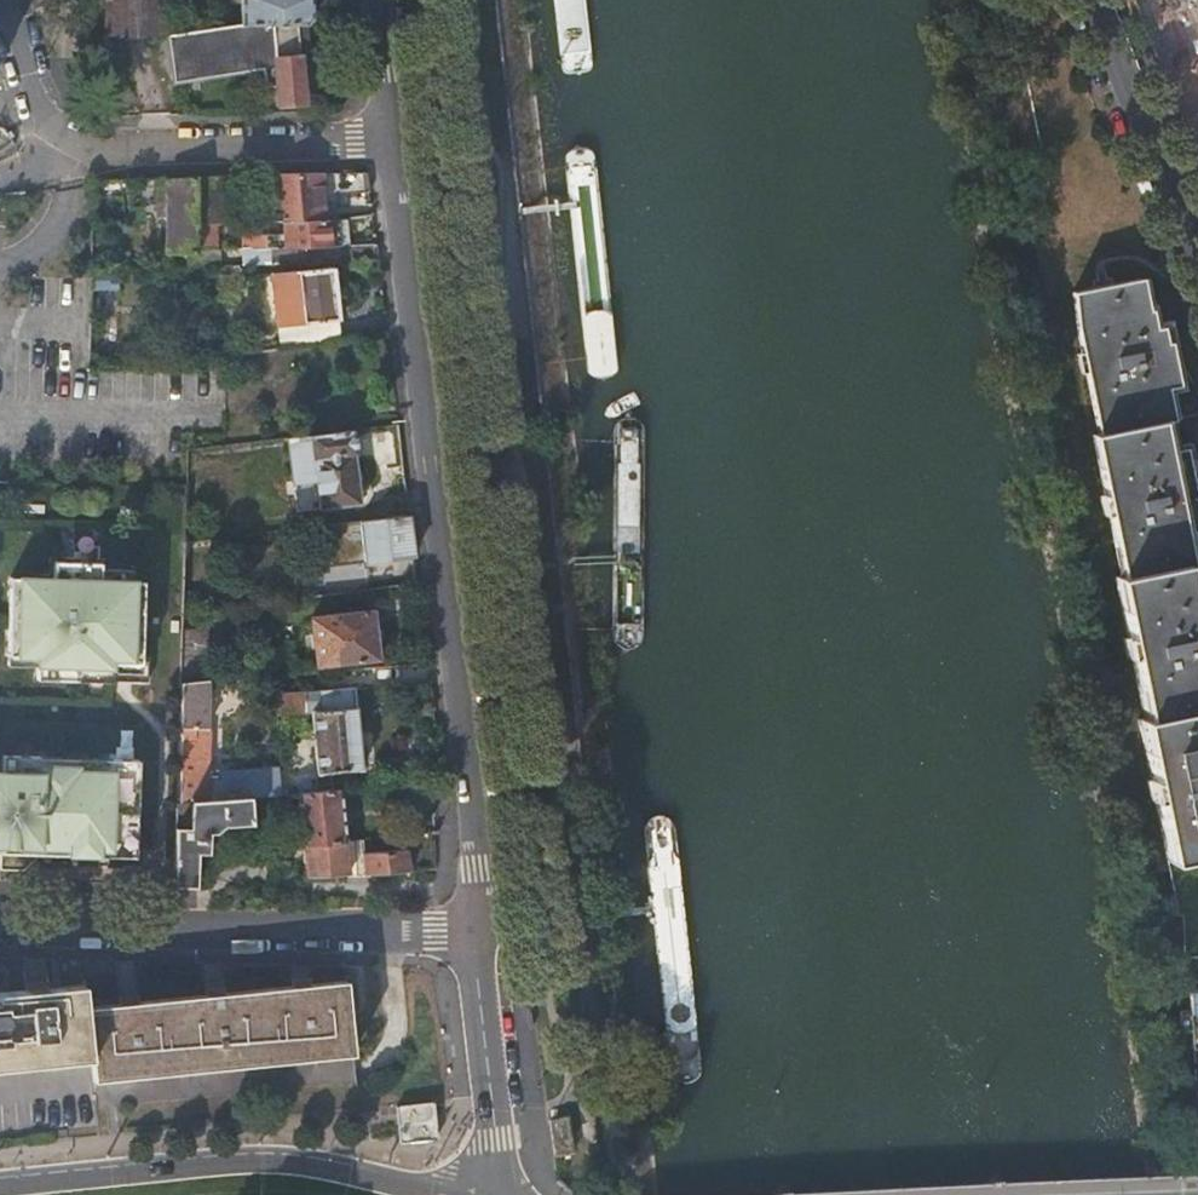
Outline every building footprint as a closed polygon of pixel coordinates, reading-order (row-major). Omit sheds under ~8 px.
[(107,34),(167,34),(167,0),(106,0),(107,34)] [(242,22),(170,33),(177,78),(253,66),(250,22),(297,22),(313,21),(313,0),(243,0),(242,22)] [(1187,128),(1197,155),(1197,0),(1133,0),(1187,128)] [(250,22),(253,66),(264,65),(266,85),(278,84),(280,104),(305,102),(302,53),(299,52),(297,22),(250,22)] [(371,189),(369,171),(330,171),(269,173),(273,218),(285,217),(285,220),(341,215),(339,191),(371,189)] [(226,209),(226,174),(198,175),(198,210),(226,209)] [(170,214),(170,175),(158,176),(159,214),(170,214)] [(198,210),(198,175),(170,175),(170,214),(170,248),(190,247),(197,247),(197,221),(198,210)] [(226,220),(226,209),(198,210),(197,221),(226,220)] [(363,214),(341,215),(285,220),(286,232),(244,233),(243,246),(246,246),(340,243),(338,229),(363,226),(363,214)] [(378,253),(377,242),(340,243),(246,246),(246,257),(378,253)] [(217,247),(197,247),(190,247),(191,258),(217,258),(217,247)] [(379,257),(378,253),(246,257),(245,264),(295,263),(379,257)] [(277,324),(308,320),(340,316),(333,264),(270,272),(277,324)] [(1072,296),(1072,330),(1147,315),(1141,283),(1072,296)] [(1072,330),(1089,406),(1168,390),(1179,388),(1169,346),(1166,346),(1163,331),(1155,333),(1151,314),(1147,315),(1072,330)] [(308,320),(311,341),(343,336),(340,316),(308,320)] [(1090,438),(1096,470),(1176,455),(1169,423),(1174,422),(1168,390),(1089,406),(1095,437),(1090,438)] [(357,468),(352,429),(288,436),(293,481),(300,480),(304,509),(360,501),(359,483),(369,481),(367,467),(357,468)] [(1113,549),(1191,532),(1197,530),(1197,509),(1197,505),(1197,494),(1195,495),(1186,452),(1176,455),(1096,470),(1113,549)] [(415,552),(410,515),(360,521),(364,558),(415,552)] [(364,558),(360,521),(320,526),(328,594),(368,589),(364,558)] [(1121,612),(1197,597),(1197,591),(1192,564),(1197,562),(1191,532),(1113,549),(1120,578),(1114,580),(1121,612)] [(36,663),(36,676),(146,680),(147,657),(140,656),(142,586),(119,586),(119,578),(99,577),(100,560),(53,559),(53,576),(32,575),(31,583),(9,582),(7,653),(36,654),(36,663)] [(31,583),(32,575),(9,575),(9,582),(31,583)] [(119,586),(142,586),(142,579),(119,578),(119,586)] [(1197,676),(1197,597),(1121,612),(1138,689),(1197,676)] [(316,616),(321,664),(376,658),(377,658),(371,610),(316,616)] [(182,681),(205,679),(203,628),(183,627),(182,681)] [(6,662),(36,663),(36,654),(7,653),(6,662)] [(1145,753),(1197,741),(1197,676),(1138,689),(1143,719),(1138,720),(1145,753)] [(181,686),(177,800),(204,798),(205,779),(208,679),(205,679),(182,681),(181,686)] [(360,767),(353,687),(320,689),(322,704),(322,709),(311,710),(318,778),(325,778),(325,771),(360,767)] [(310,690),(310,704),(322,704),(320,689),(310,690)] [(275,692),(275,707),(310,704),(310,690),(275,692)] [(1160,830),(1197,822),(1197,741),(1145,753),(1160,830)] [(11,868),(19,860),(19,850),(35,851),(107,853),(108,853),(109,846),(134,847),(137,757),(108,756),(108,764),(91,764),(57,763),(40,762),(40,754),(2,753),(1,770),(0,770),(0,867),(11,868)] [(40,762),(57,763),(57,754),(40,754),(40,762)] [(108,764),(108,756),(91,756),(91,764),(108,764)] [(276,794),(279,794),(277,767),(220,771),(220,778),(220,797),(221,797),(250,796),(276,794)] [(205,779),(204,798),(216,797),(220,797),(220,778),(205,779)] [(220,797),(216,797),(204,798),(177,800),(176,800),(172,885),(194,885),(195,851),(207,852),(207,847),(208,843),(241,842),(241,846),(303,843),(345,840),(345,839),(341,788),(282,794),(279,794),(276,794),(278,812),(301,812),(301,821),(281,822),(282,836),(257,837),(256,827),(263,827),(263,813),(251,813),(250,796),(221,797),(220,797)] [(1166,861),(1197,854),(1197,822),(1160,830),(1166,861)] [(305,866),(306,873),(348,870),(363,871),(362,851),(360,837),(345,839),(345,840),(303,843),(304,866),(305,866)] [(134,854),(134,847),(109,846),(108,853),(107,853),(107,855),(131,856),(131,854),(134,854)] [(362,851),(363,871),(409,867),(406,846),(362,851)] [(19,860),(11,868),(22,868),(35,856),(35,851),(19,850),(19,860)] [(1185,959),(1197,958),(1197,854),(1166,861),(1173,896),(1169,897),(1169,917),(1182,916),(1185,959)] [(304,985),(313,984),(313,977),(293,979),(294,986),(304,985)] [(91,1059),(97,1107),(168,1100),(357,1080),(356,1067),(347,981),(313,984),(304,985),(294,986),(227,993),(216,994),(207,995),(140,1001),(127,1002),(121,1003),(87,1006),(84,985),(50,988),(36,990),(27,991),(0,993),(0,1069),(91,1059)] [(26,984),(27,991),(36,990),(50,988),(49,982),(26,984)] [(216,994),(227,993),(226,986),(206,988),(207,995),(216,994)] [(1191,1049),(1195,1049),(1197,1048),(1197,1035),(1195,992),(1187,993),(1188,1008),(1189,1029),(1191,1049)] [(120,996),(121,1003),(127,1002),(140,1001),(139,995),(120,996)]
